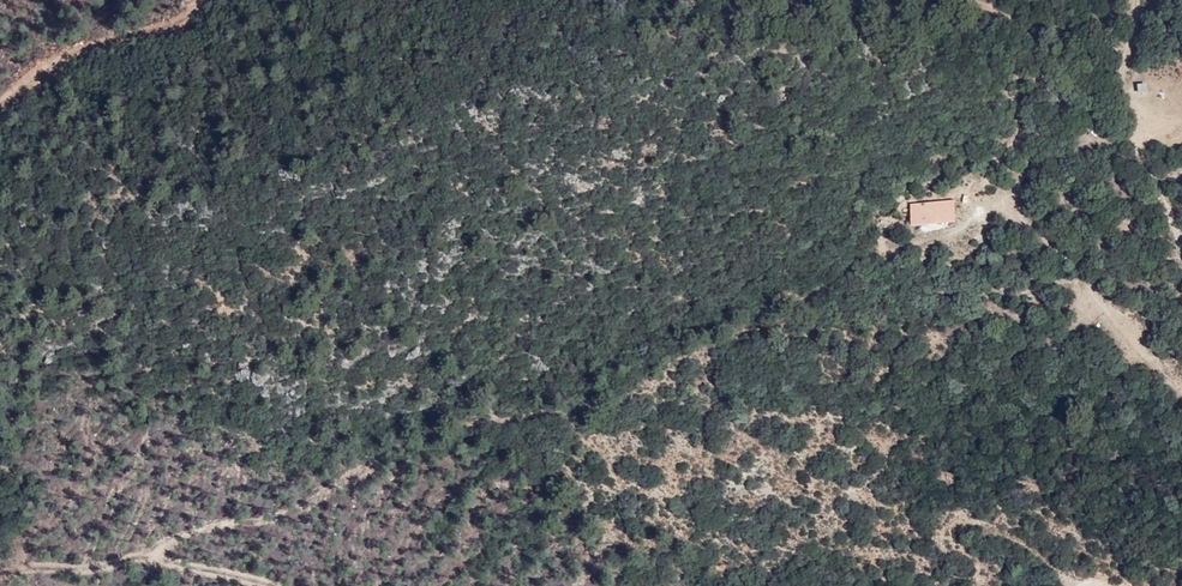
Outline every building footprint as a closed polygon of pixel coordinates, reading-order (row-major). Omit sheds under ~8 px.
[(944,199),(897,203),(899,228),(946,224),(944,199)]
